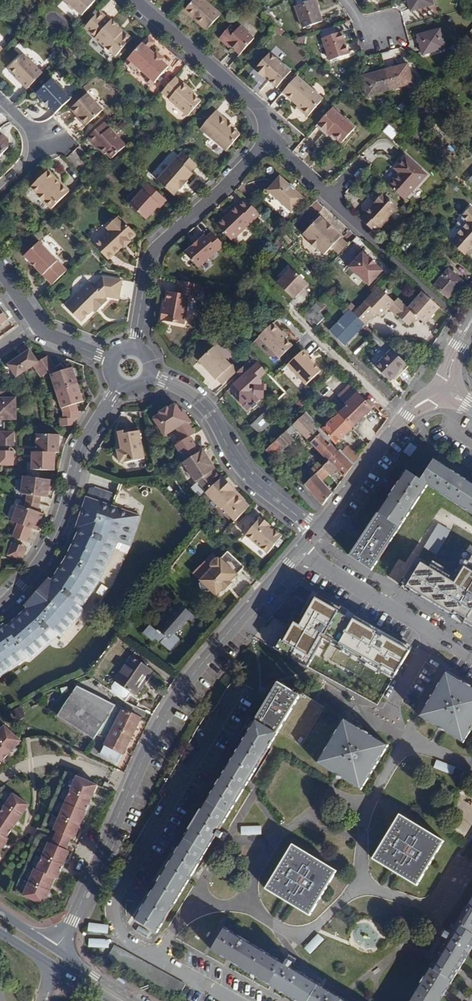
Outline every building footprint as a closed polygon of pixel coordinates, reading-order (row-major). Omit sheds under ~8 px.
[(82,14),(94,0),(66,0),(82,14)] [(202,26),(204,25),(209,29),(222,15),(205,0),(195,0),(185,11),(202,26)] [(314,0),(295,6),(303,28),(321,22),(314,0)] [(432,0),(407,0),(410,12),(434,6),(432,0)] [(110,19),(99,9),(84,26),(95,36),(95,38),(104,46),(105,50),(109,54),(112,53),(115,55),(132,37),(124,30),(122,32),(117,27),(119,25),(112,19),(110,19)] [(241,55),(255,40),(241,27),(237,32),(231,27),(220,39),(228,46),(229,45),(241,55)] [(445,50),(440,30),(417,36),(423,56),(445,50)] [(348,55),(341,33),(322,39),(330,61),(348,55)] [(157,43),(150,37),(127,62),(133,68),(137,65),(149,76),(146,80),(153,86),(170,67),(163,61),(156,55),(150,50),(157,43)] [(19,82),(26,88),(42,72),(21,52),(8,67),(16,74),(21,80),(19,82)] [(158,52),(156,55),(163,61),(165,59),(158,52)] [(277,88),(291,72),(271,53),(255,71),(264,78),(266,75),(271,79),(269,81),(277,88)] [(408,64),(385,71),(390,90),(413,84),(408,64)] [(390,90),(385,71),(363,77),(368,96),(390,90)] [(323,100),(298,77),(284,93),(298,106),(302,110),(300,111),(307,118),(323,100)] [(35,93),(53,112),(69,98),(50,78),(35,93)] [(190,89),(176,78),(162,93),(170,100),(170,101),(189,117),(202,102),(195,96),(190,92),(190,89)] [(76,116),(83,124),(84,125),(100,109),(85,93),(69,109),(76,116)] [(355,129),(333,109),(318,125),(327,134),(329,132),(333,135),(342,144),(355,129)] [(228,125),(230,123),(217,112),(201,130),(227,152),(240,135),(233,129),(228,125)] [(81,126),(83,124),(76,116),(74,118),(81,126)] [(393,127),(397,131),(405,122),(401,118),(393,127)] [(101,123),(84,138),(90,144),(92,143),(103,154),(104,153),(110,158),(124,144),(108,128),(106,129),(101,123)] [(197,166),(182,153),(156,181),(173,196),(178,190),(180,190),(187,182),(186,181),(192,174),(190,173),(197,166)] [(388,185),(405,200),(427,174),(405,154),(398,163),(403,168),(399,173),(388,185)] [(403,168),(398,163),(394,168),(399,173),(403,168)] [(51,209),(66,194),(56,183),(57,181),(47,171),(30,188),(51,209)] [(291,214),(304,200),(280,179),(268,193),(291,214)] [(56,183),(66,194),(68,192),(57,181),(56,183)] [(165,200),(146,183),(134,196),(136,197),(129,205),(145,220),(149,215),(153,211),(154,212),(165,200)] [(361,220),(374,233),(380,228),(381,228),(388,220),(388,218),(397,207),(382,194),(374,203),(376,204),(372,209),(371,209),(361,220)] [(240,206),(255,221),(263,213),(246,199),(240,206)] [(240,206),(239,205),(232,212),(233,214),(228,218),(226,217),(219,225),(234,241),(255,221),(240,206)] [(466,255),(471,249),(471,250),(471,209),(470,207),(462,217),(468,222),(457,236),(458,237),(452,243),(466,255)] [(129,240),(135,234),(118,216),(105,227),(109,231),(94,245),(108,260),(122,246),(124,247),(130,241),(129,240)] [(341,238),(334,231),(332,233),(326,227),(328,225),(320,218),(304,236),(310,242),(308,244),(316,251),(318,249),(325,256),(332,248),(340,239),(341,238)] [(332,233),(334,231),(335,231),(328,225),(326,227),(332,233)] [(225,246),(213,233),(208,238),(206,236),(197,242),(198,244),(194,248),(193,247),(185,254),(199,269),(225,246)] [(348,246),(340,239),(332,248),(340,255),(348,246)] [(52,284),(66,271),(38,242),(24,255),(52,284)] [(359,251),(346,266),(366,284),(380,269),(373,263),(373,262),(359,251)] [(308,285),(292,270),(277,285),(293,300),(299,295),(303,290),(308,285)] [(435,285),(434,287),(448,300),(464,282),(450,270),(443,276),(439,273),(435,277),(439,281),(435,285)] [(417,275),(432,289),(434,287),(435,285),(419,271),(417,275)] [(117,299),(120,280),(100,276),(91,286),(87,282),(63,306),(79,321),(91,310),(95,305),(97,308),(106,300),(103,298),(104,296),(117,299)] [(199,285),(177,282),(175,294),(166,293),(165,303),(164,311),(162,311),(161,321),(163,322),(163,323),(184,326),(188,297),(197,298),(199,285)] [(394,302),(378,287),(353,314),(365,326),(377,314),(381,318),(389,310),(410,328),(418,318),(426,325),(440,309),(423,292),(408,308),(405,312),(394,302)] [(397,299),(394,302),(405,312),(408,308),(397,299)] [(326,306),(320,300),(303,317),(315,328),(325,318),(319,313),(326,306)] [(0,307),(0,325),(9,319),(0,306),(0,307)] [(351,312),(347,308),(342,313),(346,316),(351,312)] [(365,326),(353,314),(351,312),(346,316),(331,332),(345,345),(360,330),(369,338),(374,334),(365,326)] [(274,324),(260,337),(280,358),(293,346),(286,339),(287,338),(282,333),(274,324)] [(214,347),(199,361),(216,380),(217,379),(223,385),(237,371),(238,371),(232,364),(231,365),(214,347)] [(35,364),(38,362),(30,350),(8,365),(17,377),(35,364)] [(304,351),(288,366),(307,386),(321,372),(314,364),(309,359),(310,357),(304,351)] [(406,365),(392,351),(374,367),(389,382),(406,365)] [(52,361),(48,355),(38,362),(35,364),(40,370),(52,361)] [(56,367),(52,361),(40,370),(44,376),(56,367)] [(264,369),(258,363),(248,372),(243,377),(234,385),(241,392),(240,400),(249,411),(252,408),(253,409),(257,405),(256,404),(259,402),(255,398),(263,398),(264,390),(266,391),(266,386),(261,385),(262,383),(259,380),(267,372),(264,369)] [(248,372),(243,366),(239,370),(238,371),(237,371),(243,377),(248,372)] [(57,391),(78,384),(73,367),(52,374),(57,391)] [(84,401),(78,384),(57,391),(62,408),(84,401)] [(335,444),(342,437),(352,428),(352,427),(375,406),(368,400),(366,402),(350,387),(341,395),(344,398),(342,400),(347,406),(333,419),(326,412),(324,414),(315,404),(305,414),(315,424),(335,444)] [(0,398),(0,420),(17,419),(16,398),(5,398),(0,398)] [(182,412),(178,406),(177,405),(170,409),(169,408),(162,412),(163,414),(157,417),(156,419),(167,436),(178,429),(186,441),(177,446),(187,462),(200,453),(191,438),(194,436),(186,424),(189,422),(182,412)] [(185,410),(182,412),(189,422),(186,424),(194,436),(196,434),(191,425),(193,423),(185,410)] [(263,414),(251,426),(259,435),(272,423),(263,414)] [(305,480),(308,483),(323,468),(338,452),(313,427),(315,424),(305,414),(265,451),(274,460),(294,440),(290,436),(297,430),(324,458),(308,475),(305,480)] [(124,463),(144,459),(139,431),(128,433),(128,430),(117,432),(120,443),(121,443),(122,450),(117,451),(119,463),(124,462),(124,463)] [(55,452),(59,453),(60,434),(37,434),(37,452),(55,452)] [(342,451),(354,464),(358,458),(347,446),(342,451)] [(323,468),(330,474),(331,476),(336,471),(344,478),(354,464),(342,451),(341,450),(338,452),(323,468)] [(208,492),(223,479),(216,471),(213,472),(211,468),(213,466),(204,451),(200,453),(187,462),(185,463),(197,482),(198,481),(208,492)] [(55,452),(37,452),(33,452),(32,470),(55,470),(55,452)] [(471,514),(471,484),(460,476),(435,460),(422,480),(407,470),(350,557),(372,571),(429,486),(471,514)] [(305,486),(322,506),(322,507),(332,494),(322,482),(330,474),(323,468),(308,483),(305,486)] [(50,486),(51,480),(24,476),(22,494),(28,495),(41,496),(49,497),(50,490),(50,486)] [(235,522),(248,509),(244,505),(244,502),(239,496),(237,496),(233,493),(234,491),(235,490),(223,478),(223,479),(208,492),(206,493),(222,511),(223,510),(235,522)] [(79,530),(66,559),(50,584),(47,582),(36,594),(26,606),(29,609),(6,629),(3,626),(0,628),(0,674),(25,657),(28,659),(56,635),(59,637),(83,609),(80,607),(98,580),(115,543),(131,547),(141,516),(112,506),(115,495),(95,488),(89,489),(77,525),(80,527),(79,530)] [(27,501),(40,504),(41,496),(28,495),(27,501)] [(38,511),(40,504),(27,501),(25,507),(38,511)] [(33,529),(38,531),(45,514),(38,511),(25,507),(19,505),(13,521),(18,523),(33,529)] [(267,553),(282,536),(268,525),(269,524),(260,517),(246,536),(267,553)] [(30,536),(33,529),(18,523),(16,531),(30,536)] [(28,542),(30,536),(16,531),(14,536),(28,542)] [(11,548),(25,553),(27,547),(13,542),(11,548)] [(8,555),(22,560),(25,553),(11,548),(8,555)] [(230,582),(244,567),(227,551),(219,559),(218,558),(214,559),(211,562),(210,566),(212,568),(200,581),(201,582),(199,584),(201,590),(204,591),(208,592),(210,591),(217,597),(224,589),(225,590),(232,583),(230,582)] [(400,585),(454,617),(471,628),(471,554),(467,551),(450,578),(417,558),(400,585)] [(394,678),(411,649),(352,615),(316,594),(299,624),(295,621),(279,649),(305,664),(322,636),(394,678)] [(160,633),(155,639),(170,652),(181,640),(175,635),(187,620),(192,624),(196,618),(182,605),(164,626),(161,622),(155,630),(160,633)] [(153,641),(155,639),(160,633),(155,630),(151,627),(145,635),(153,641)] [(88,675),(125,702),(131,693),(134,695),(151,672),(132,658),(136,652),(117,638),(88,675)] [(446,672),(420,716),(464,743),(471,730),(471,688),(446,672)] [(279,732),(301,746),(324,708),(304,696),(305,695),(296,689),(294,692),(278,682),(270,697),(252,726),(229,763),(209,796),(183,839),(163,871),(145,901),(135,919),(158,933),(279,732)] [(105,724),(133,737),(141,721),(80,684),(68,701),(94,715),(105,724)] [(118,765),(133,737),(105,724),(94,715),(68,701),(58,716),(94,739),(96,736),(108,741),(99,755),(118,765)] [(388,721),(399,728),(410,710),(398,703),(388,721)] [(21,707),(12,712),(17,720),(25,715),(21,707)] [(362,790),(389,746),(344,719),(318,763),(340,776),(362,790)] [(20,740),(0,724),(0,759),(3,761),(20,740)] [(454,774),(456,767),(436,761),(434,769),(454,774)] [(93,795),(98,785),(77,777),(54,830),(56,831),(72,838),(75,839),(79,829),(83,821),(90,802),(92,799),(93,795)] [(3,846),(9,839),(7,837),(11,830),(16,823),(26,809),(29,805),(11,793),(0,809),(0,851),(3,846)] [(374,859),(418,885),(443,841),(400,815),(374,859)] [(261,825),(241,828),(242,836),(262,834),(261,825)] [(72,838),(56,831),(54,836),(51,843),(67,850),(70,843),(72,838)] [(23,896),(44,905),(47,896),(51,887),(55,878),(57,879),(61,870),(65,861),(69,851),(67,850),(51,843),(49,842),(37,869),(35,869),(23,896)] [(266,889),(311,915),(337,872),(293,845),(266,889)] [(446,992),(471,949),(471,899),(411,1000),(441,1000),(446,992)] [(108,933),(109,924),(88,923),(88,932),(108,933)] [(225,928),(212,950),(229,961),(273,987),(296,1000),(347,1000),(338,995),(289,966),(225,928)] [(109,947),(109,939),(88,938),(88,947),(109,947)] [(185,986),(113,945),(106,957),(178,997),(185,986)]
